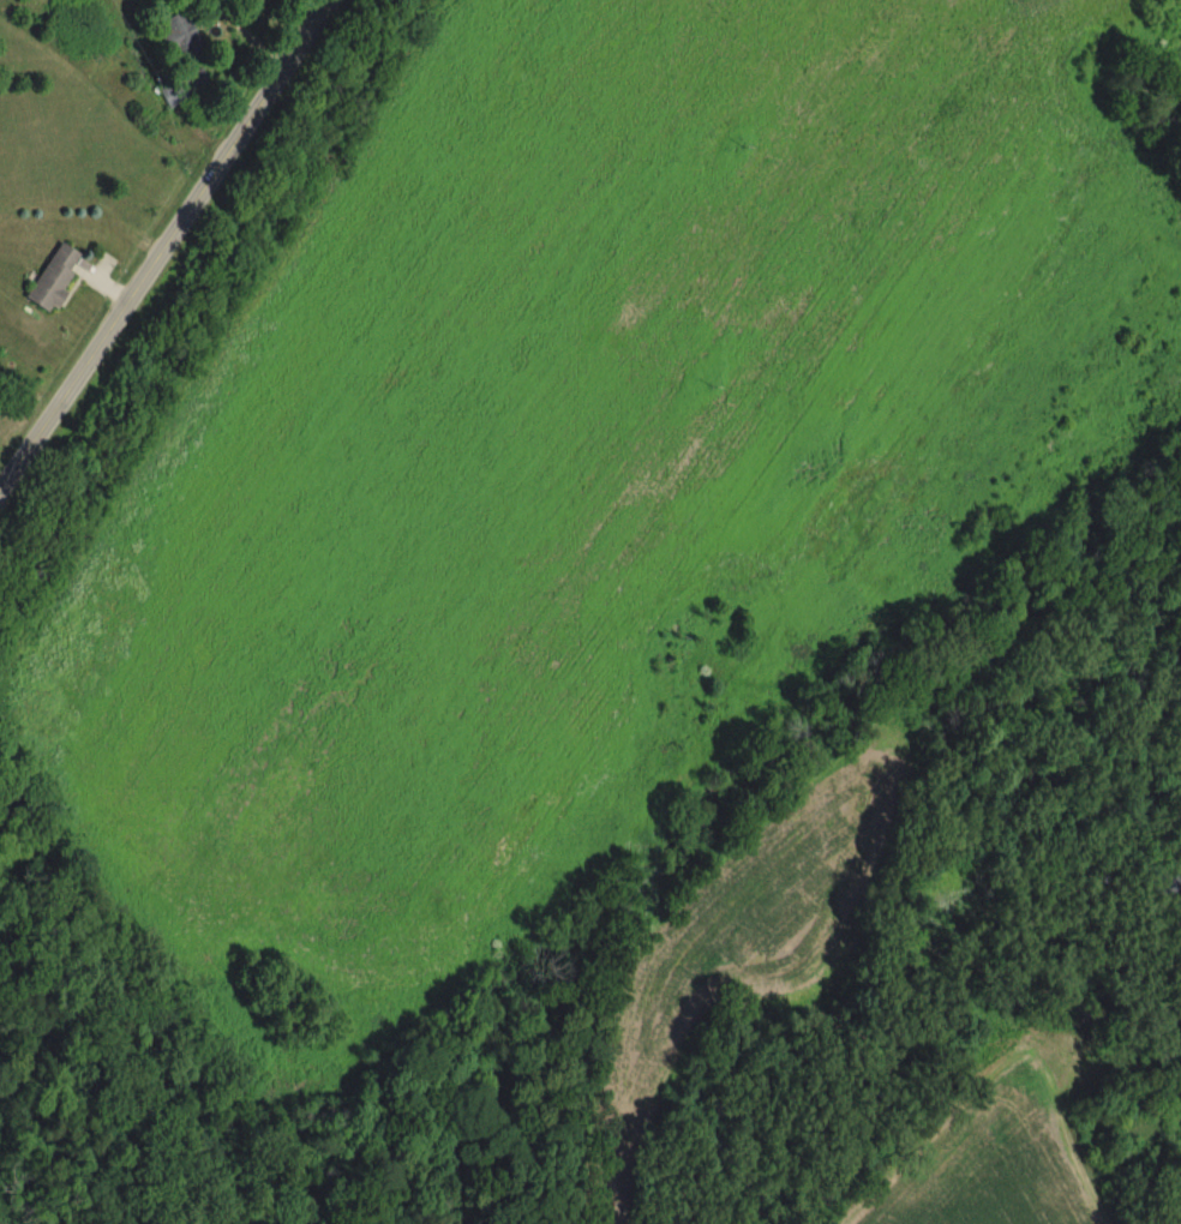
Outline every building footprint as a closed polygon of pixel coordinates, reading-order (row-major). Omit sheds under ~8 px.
[(158,22),(177,63),(204,50),(186,10),(158,22)] [(46,313),(82,258),(58,243),(23,298),(46,313)]
